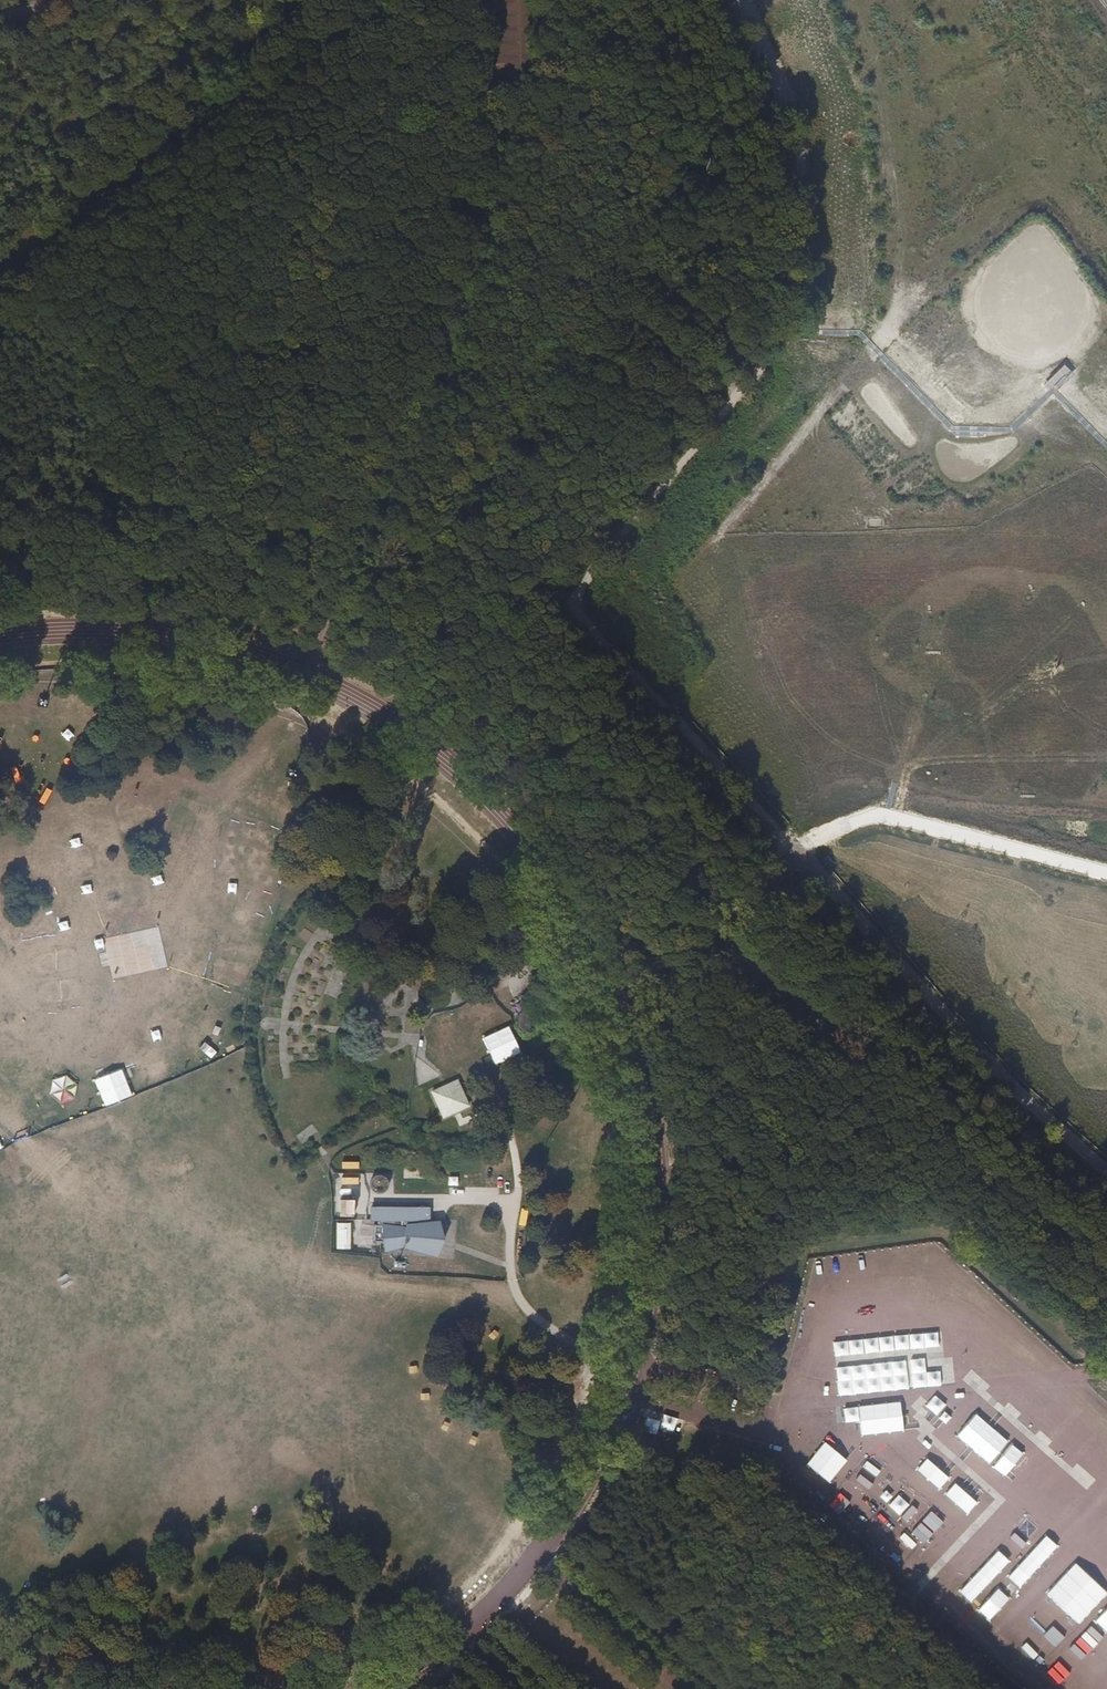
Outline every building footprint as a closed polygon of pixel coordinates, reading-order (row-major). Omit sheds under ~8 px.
[(494,79),(550,78),(550,0),(492,0),(494,79)] [(274,557),(267,572),(278,577),(285,562),(274,557)] [(518,1013),(516,1031),(521,1034),(529,1032),(530,1017),(521,1010),(518,1013)] [(459,1080),(431,1091),(443,1119),(471,1107),(459,1080)] [(371,1183),(370,1186),(370,1189),(372,1192),(374,1194),(377,1196),(380,1196),(383,1195),(386,1194),(388,1191),(389,1189),(389,1185),(388,1182),(386,1180),(383,1178),(380,1177),(377,1177),(374,1179),(372,1181),(371,1183)] [(430,1208),(371,1207),(371,1220),(381,1220),(381,1225),(374,1225),(373,1242),(386,1243),(387,1247),(407,1245),(407,1248),(437,1250),(437,1244),(440,1244),(443,1237),(438,1235),(439,1227),(422,1226),(422,1221),(430,1221),(430,1208)] [(351,1223),(337,1223),(337,1249),(351,1249),(351,1223)] [(882,1599),(871,1610),(878,1618),(889,1606),(882,1599)] [(486,1662),(481,1668),(484,1675),(492,1676),(497,1671),(494,1663),(486,1662)]
